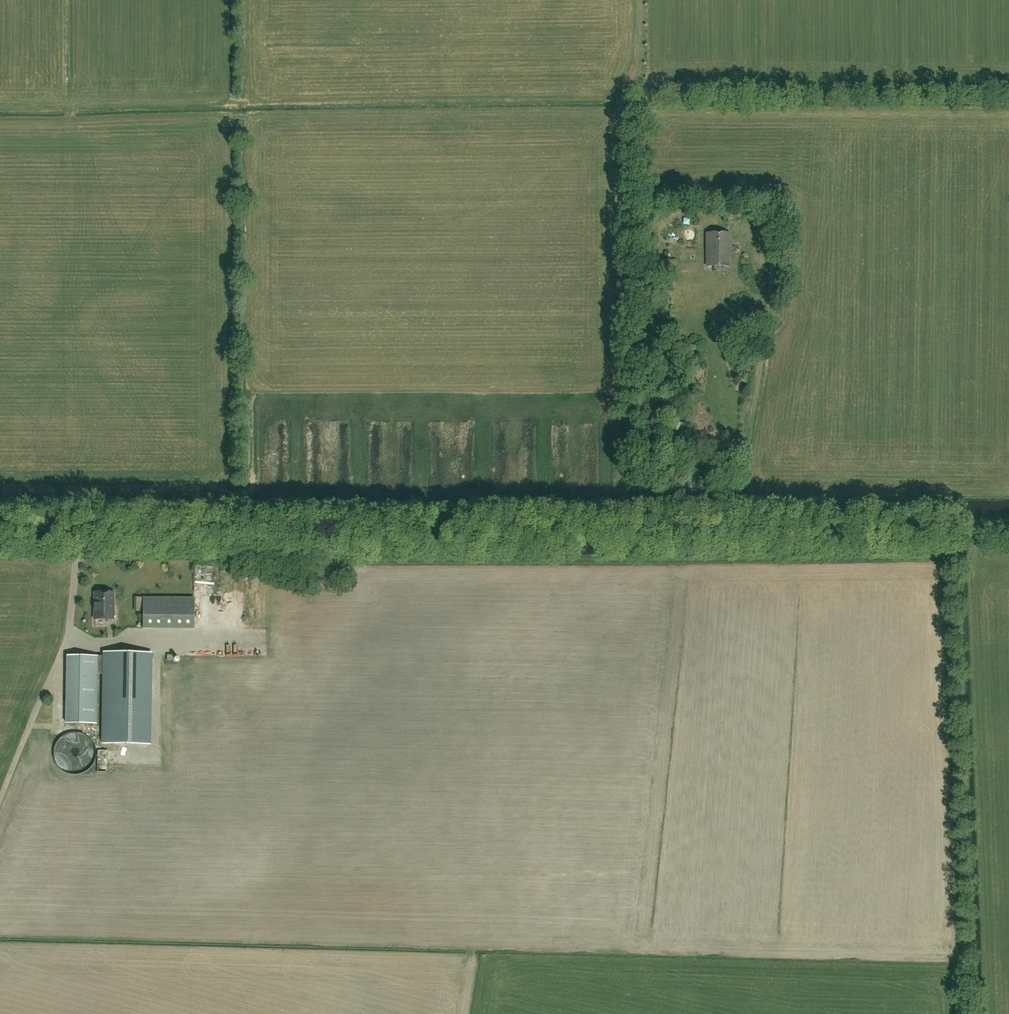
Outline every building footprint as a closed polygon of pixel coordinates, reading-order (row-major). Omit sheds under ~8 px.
[(729,232),(708,232),(708,266),(729,266),(729,232)] [(114,619),(114,592),(94,592),(94,619),(114,619)] [(194,629),(194,598),(144,598),(143,628),(194,629)] [(67,655),(66,723),(97,723),(97,674),(104,674),(103,743),(149,744),(151,653),(104,652),(104,656),(67,655)] [(89,738),(86,735),(81,733),(78,732),(75,732),(72,732),(69,733),(65,734),(60,738),(56,744),(54,748),(53,753),(55,761),(60,769),(68,774),(80,774),(89,769),(93,764),(96,758),(96,751),(95,746),(92,741),(89,738)]
